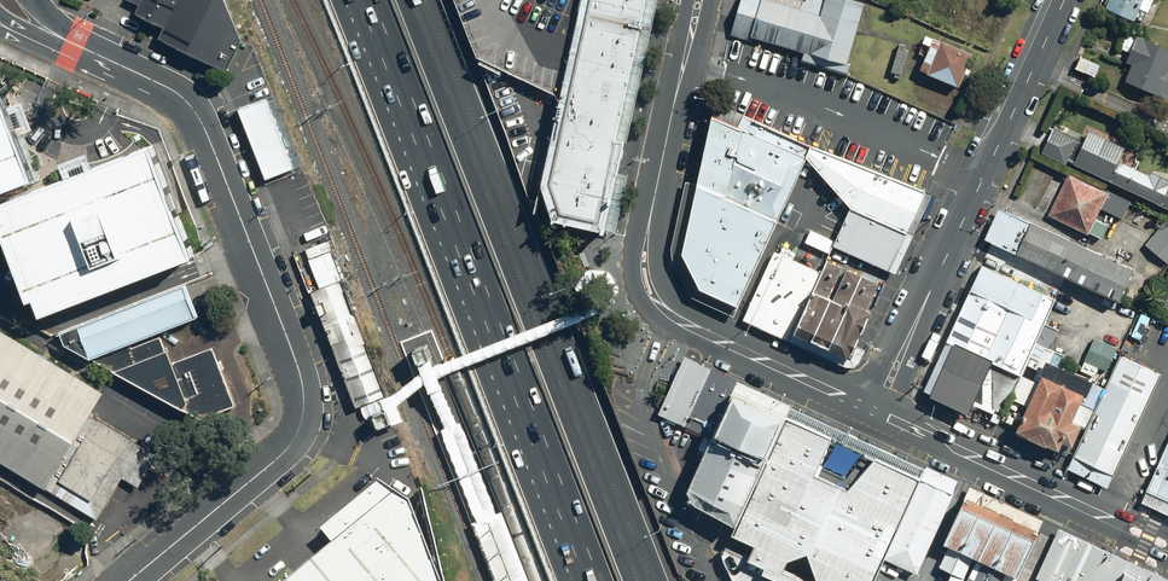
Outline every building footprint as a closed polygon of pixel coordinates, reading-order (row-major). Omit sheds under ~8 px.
[(229,70),(242,41),(228,0),(122,0),(114,17),(229,70)] [(552,223),(603,235),(604,232),(655,0),(455,0),(477,58),(521,78),(560,95),(541,187),(552,223)] [(801,0),(740,0),(729,35),(751,41),(752,37),(803,52),(801,60),(847,73),(849,64),(846,63),(864,4),(852,0),(823,0),(822,0),(805,0),(804,1),(801,0)] [(1104,6),(1135,19),(1143,0),(1107,0),(1104,6)] [(1136,35),(1125,61),(1132,64),(1125,80),(1166,97),(1167,92),(1167,48),(1136,35)] [(972,53),(933,37),(919,70),(958,86),(972,53)] [(907,52),(895,49),(889,72),(901,75),(907,52)] [(1100,64),(1080,55),(1074,67),(1095,76),(1100,64)] [(266,101),(238,112),(265,182),(293,171),(266,101)] [(702,287),(739,304),(805,157),(811,145),(714,103),(684,252),(702,287)] [(25,185),(0,119),(0,194),(25,185)] [(1052,127),(1041,152),(1065,163),(1066,161),(1157,202),(1156,204),(1167,210),(1167,184),(1167,183),(1167,181),(1167,179),(1151,171),(1149,174),(1118,160),(1124,147),(1088,130),(1082,143),(1076,140),(1077,139),(1052,127)] [(811,145),(805,157),(849,206),(905,230),(922,192),(811,145)] [(40,316),(195,257),(153,146),(0,203),(0,211),(5,224),(0,225),(0,235),(27,305),(34,302),(40,316)] [(1104,191),(1068,173),(1047,214),(1087,233),(1088,231),(1101,237),(1107,225),(1094,218),(1100,207),(1121,218),(1130,201),(1106,189),(1104,191)] [(905,230),(849,206),(833,245),(888,269),(905,230)] [(1133,269),(1005,210),(990,242),(1119,301),(1133,269)] [(1165,219),(1144,244),(1167,263),(1167,262),(1167,222),(1165,219)] [(809,229),(803,242),(827,252),(833,239),(809,229)] [(748,308),(795,330),(821,272),(774,250),(748,308)] [(821,272),(795,330),(850,356),(870,311),(867,308),(878,283),(846,268),(832,299),(827,296),(841,266),(826,260),(821,272)] [(982,265),(930,383),(992,410),(1003,415),(1004,413),(1042,324),(1054,297),(982,265)] [(383,396),(340,279),(313,289),(356,406),(383,396)] [(187,286),(61,333),(65,344),(91,357),(159,331),(199,315),(187,286)] [(1042,324),(1004,413),(1021,420),(1048,359),(1061,365),(1065,355),(1047,347),(1055,329),(1042,324)] [(0,331),(0,459),(99,517),(124,476),(144,488),(162,458),(90,415),(103,392),(0,331)] [(234,403),(213,347),(173,362),(159,331),(91,357),(201,418),(234,403)] [(1116,347),(1093,337),(1079,370),(1093,377),(1097,367),(1106,371),(1116,347)] [(1119,355),(1072,454),(1112,473),(1159,374),(1119,355)] [(680,366),(658,413),(711,439),(733,390),(680,366)] [(1085,392),(1043,374),(1017,430),(1028,435),(1028,436),(1047,445),(1047,443),(1059,449),(1063,440),(1073,445),(1081,424),(1073,420),(1085,392)] [(711,439),(689,487),(695,501),(736,524),(786,415),(733,390),(711,439)] [(920,477),(858,448),(786,415),(736,524),(732,533),(756,542),(750,556),(725,545),(721,553),(733,580),(874,580),(885,557),(920,477)] [(472,512),(477,520),(496,513),(493,503),(465,431),(460,424),(459,422),(440,429),(443,439),(472,512)] [(1143,490),(1167,501),(1167,433),(1167,432),(1143,490)] [(920,477),(885,557),(916,572),(953,492),(920,477)] [(412,503),(380,483),(322,532),(333,546),(290,580),(441,580),(412,503)] [(964,497),(943,542),(948,544),(939,566),(950,572),(946,580),(961,580),(973,555),(976,557),(967,576),(974,579),(973,580),(1014,580),(1037,531),(964,497)] [(503,510),(496,513),(477,520),(471,523),(494,580),(531,580),(503,510)] [(1052,538),(1034,577),(1043,580),(1119,580),(1124,572),(1052,538)] [(1124,572),(1119,580),(1144,580),(1124,572)]
